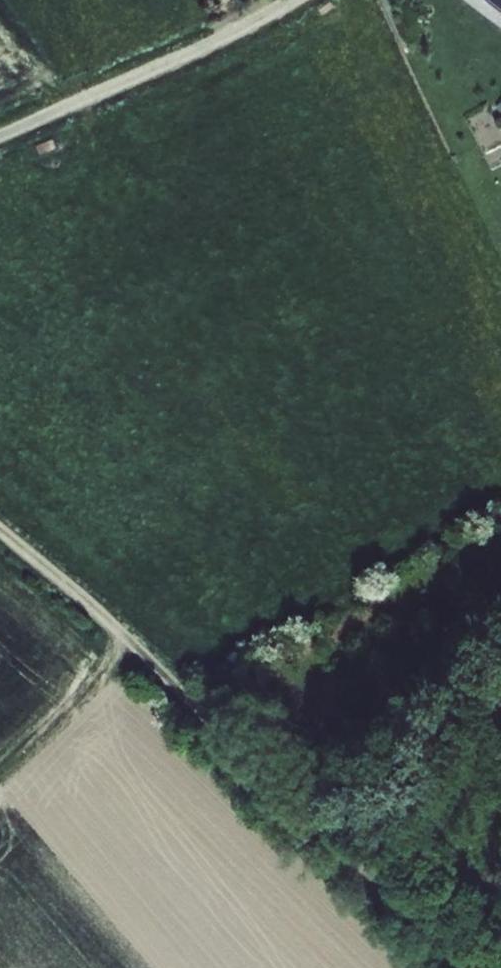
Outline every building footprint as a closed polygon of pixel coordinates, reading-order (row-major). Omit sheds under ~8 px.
[(479,20),(500,4),(500,3),(499,0),(464,0),(479,20)]
